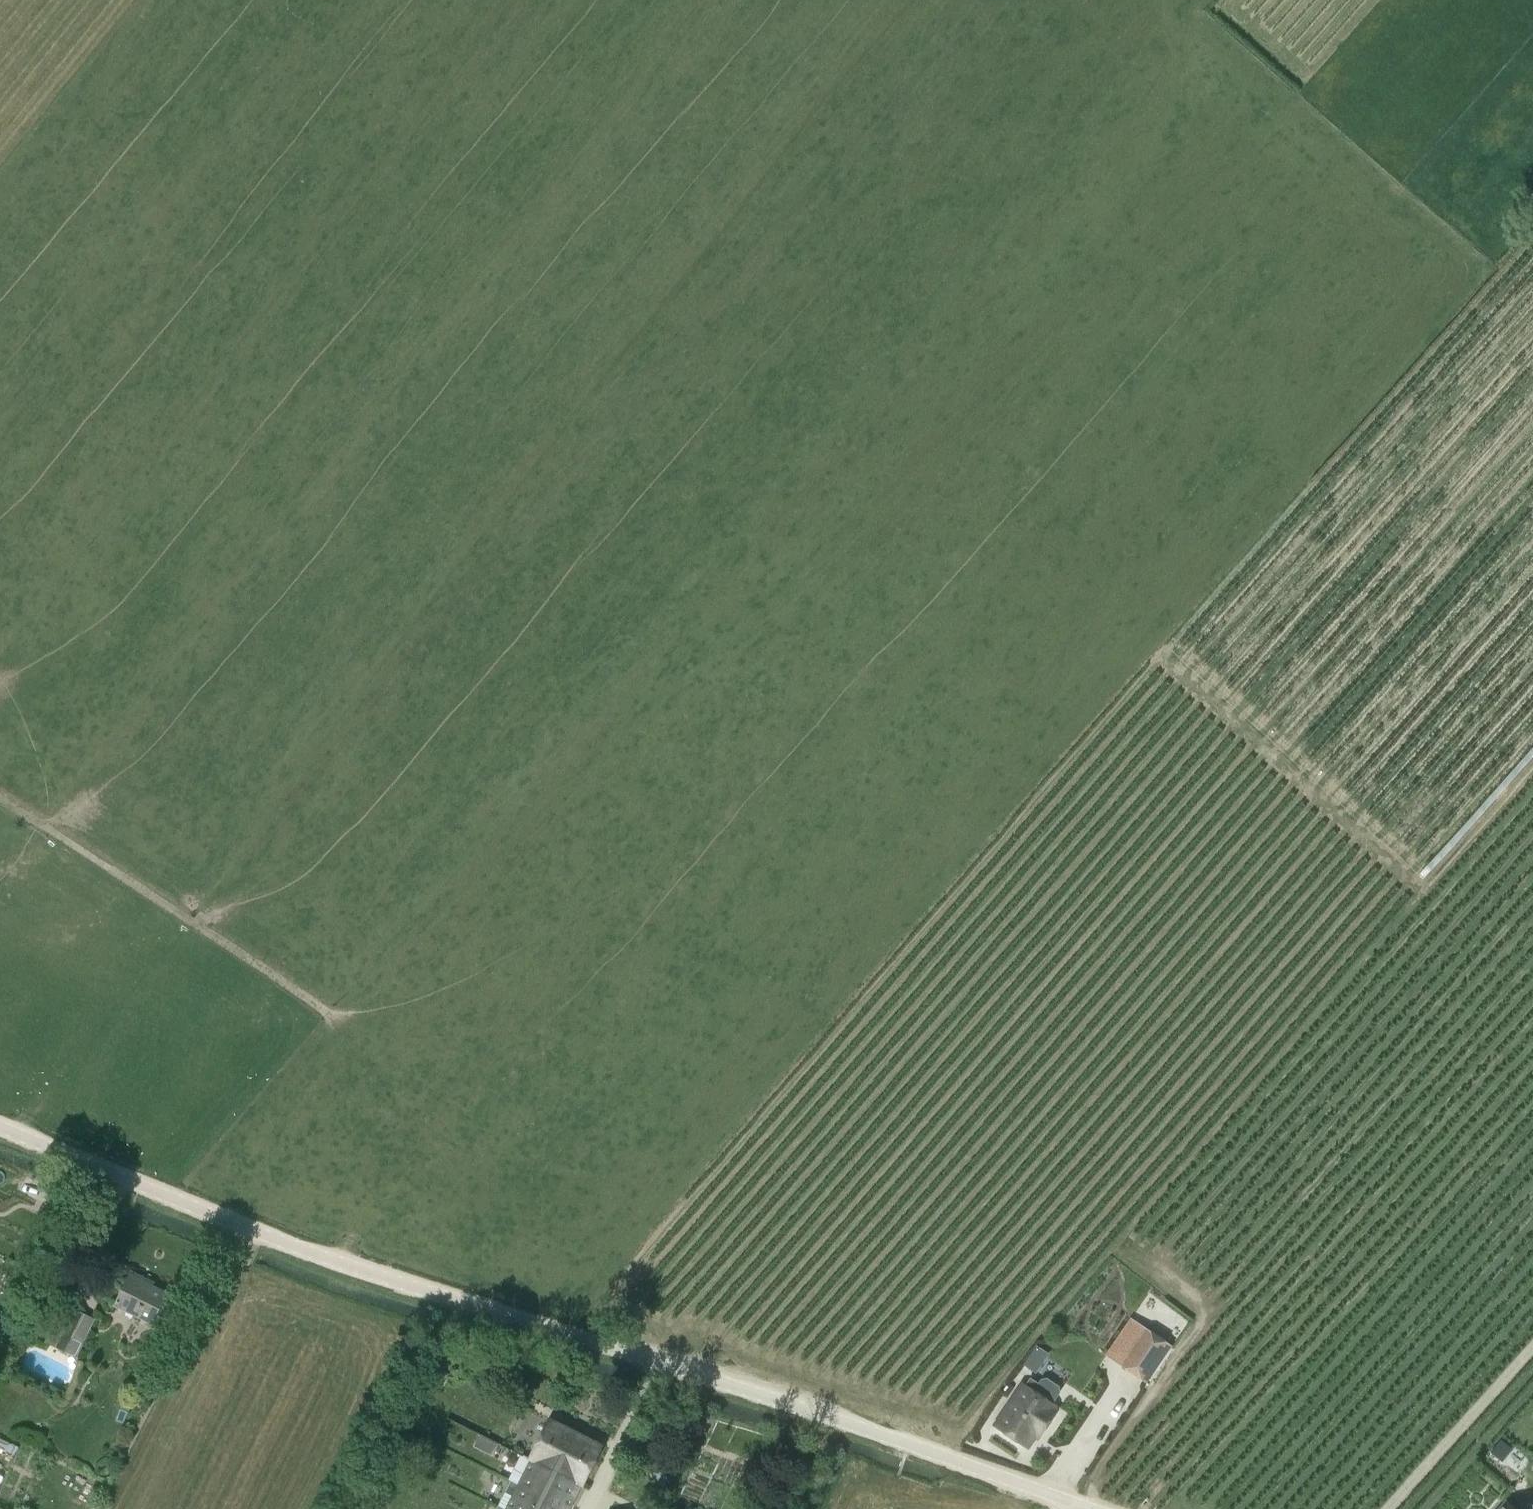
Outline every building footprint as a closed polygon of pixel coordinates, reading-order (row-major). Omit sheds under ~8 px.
[(115,1306),(153,1325),(154,1324),(162,1328),(168,1325),(171,1317),(170,1313),(161,1308),(168,1294),(145,1282),(146,1279),(132,1272),(115,1306)] [(94,1320),(65,1305),(47,1342),(76,1357),(94,1320)] [(1147,1330),(1123,1365),(1147,1381),(1171,1346),(1147,1330)] [(1031,1343),(1019,1363),(1034,1372),(1046,1352),(1031,1343)] [(1026,1385),(997,1427),(1026,1447),(1035,1433),(1041,1437),(1057,1413),(1051,1409),(1054,1404),(1052,1403),(1060,1392),(1059,1388),(1046,1378),(1041,1379),(1034,1390),(1026,1385)] [(581,1485),(583,1486),(603,1445),(550,1420),(530,1459),(524,1456),(516,1471),(525,1475),(515,1495),(506,1491),(500,1504),(508,1508),(568,1508),(581,1485)]
